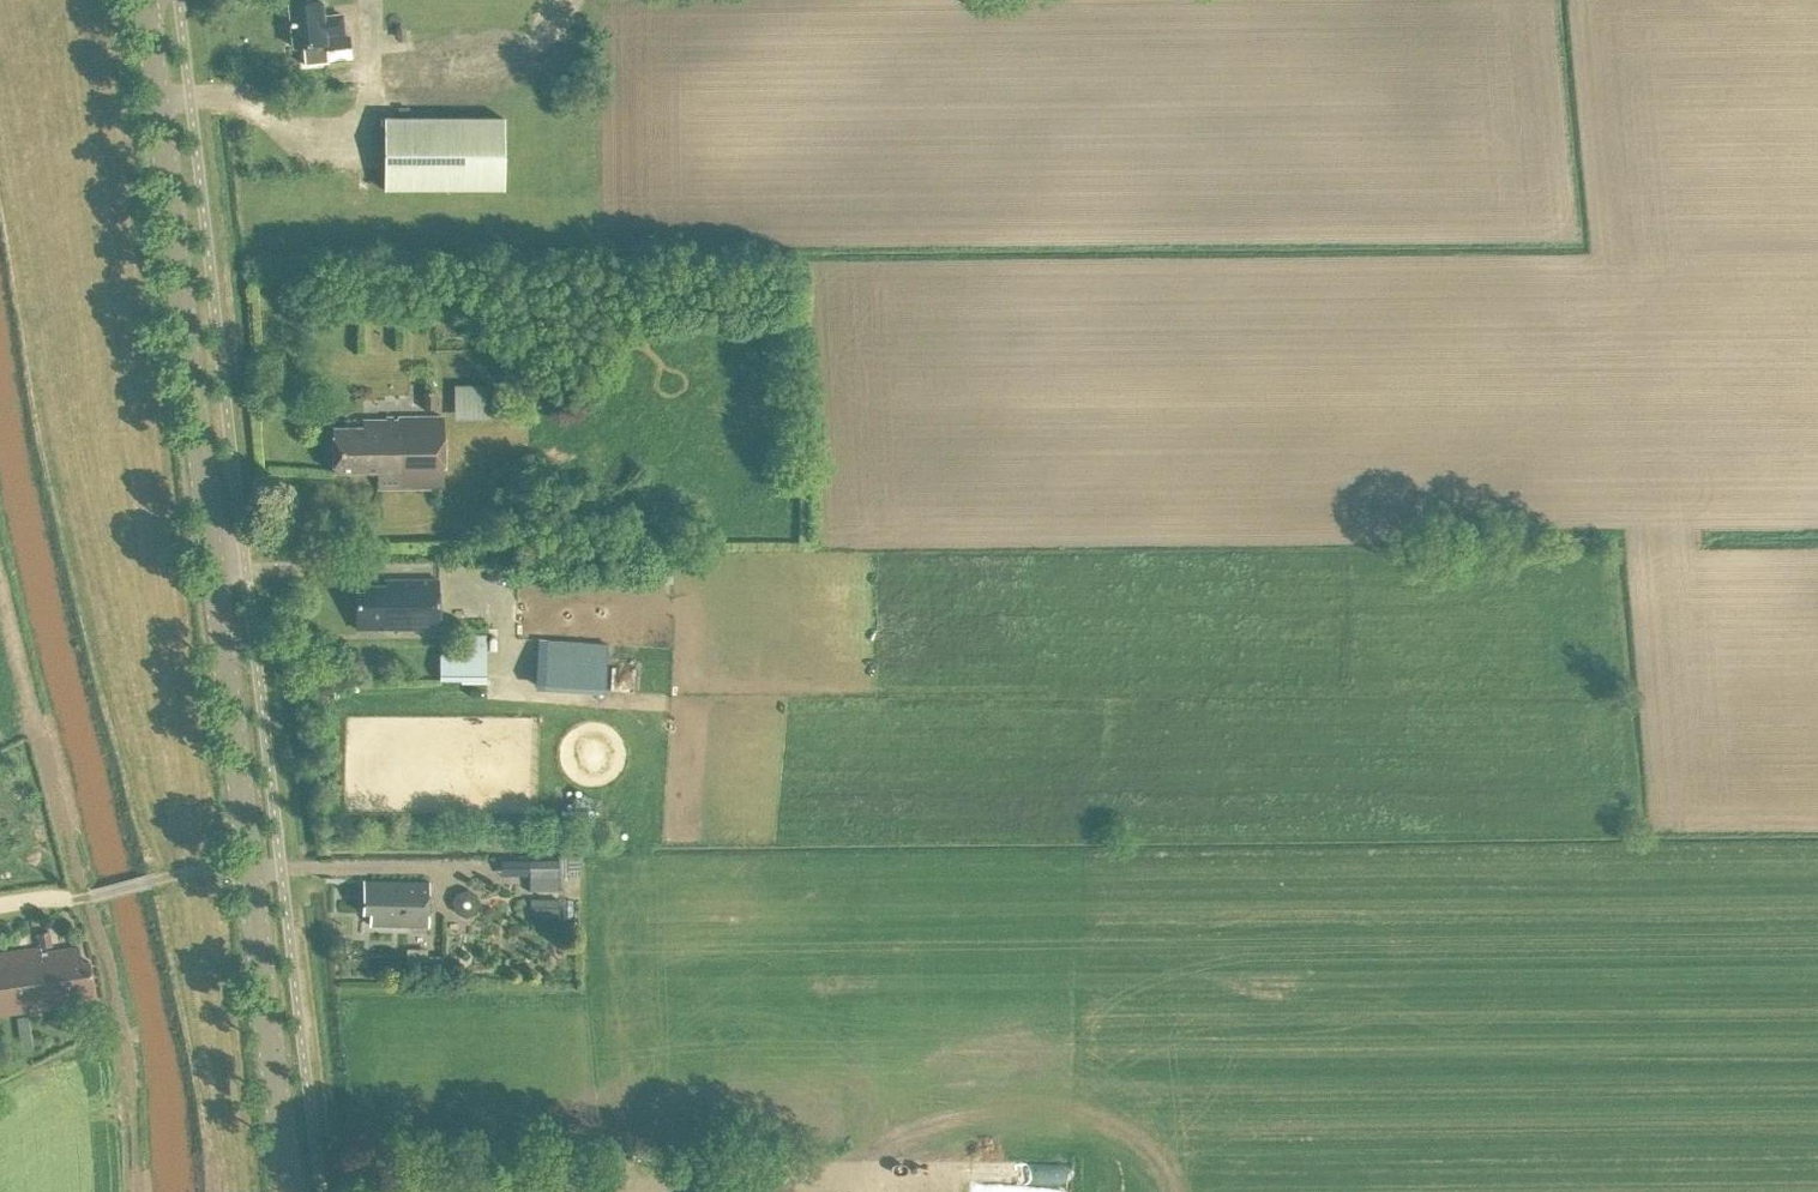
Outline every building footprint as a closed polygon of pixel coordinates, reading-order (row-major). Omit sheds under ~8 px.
[(345,30),(344,13),(324,15),(322,0),(318,0),(288,3),(292,45),(325,42),(324,32),(345,30)] [(504,116),(383,116),(383,190),(504,190),(504,116)] [(448,420),(478,419),(477,383),(447,384),(448,420)] [(424,410),(436,410),(436,392),(424,392),(424,410)] [(443,488),(443,417),(386,417),(386,420),(362,420),(362,428),(332,428),(333,472),(377,471),(377,488),(443,488)] [(357,628),(438,628),(438,580),(387,581),(387,586),(366,586),(366,593),(357,593),(357,628)] [(460,683),(486,683),(486,635),(459,635),(460,683)] [(544,653),(542,690),(605,694),(607,657),(608,642),(545,638),(544,653)] [(557,857),(530,857),(531,890),(558,890),(557,857)] [(520,865),(492,866),(493,883),(521,881),(520,865)] [(430,924),(432,881),(365,878),(364,910),(369,912),(369,921),(430,924)] [(529,916),(556,916),(556,900),(529,900),(529,916)] [(89,994),(85,956),(78,957),(77,947),(39,951),(39,944),(51,943),(49,929),(33,930),(34,945),(0,950),(0,1013),(65,1004),(64,998),(89,994)] [(1034,1162),(988,1163),(988,1180),(989,1180),(989,1191),(1066,1191),(1066,1185),(1034,1185),(1034,1162)] [(1043,1182),(1064,1182),(1064,1165),(1043,1165),(1043,1182)]
